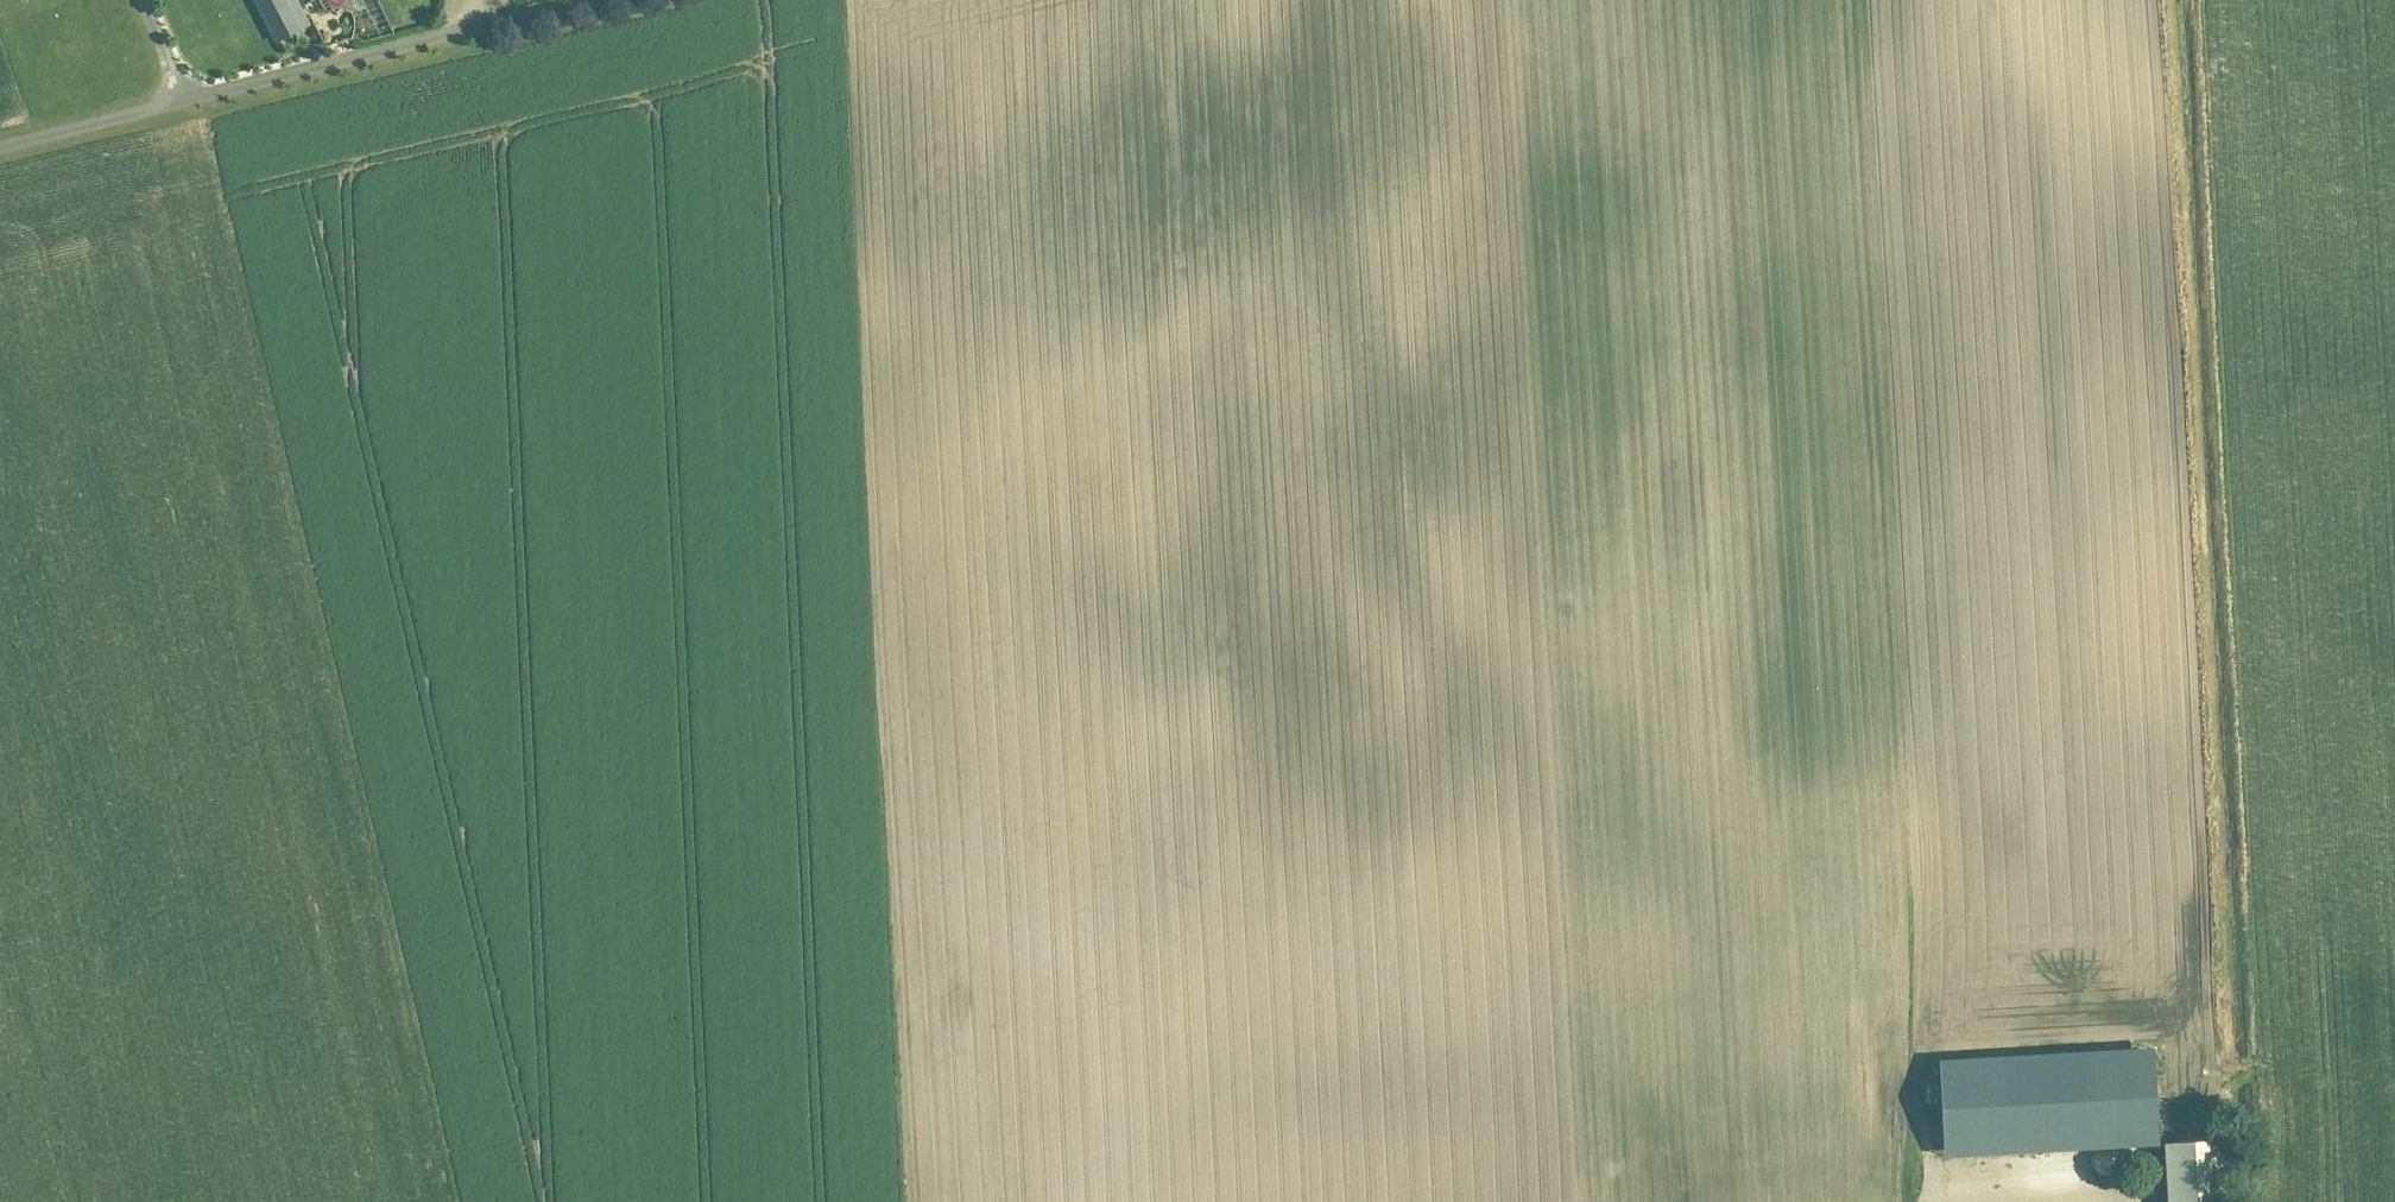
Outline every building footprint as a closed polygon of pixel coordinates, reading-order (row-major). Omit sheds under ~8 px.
[(282,50),(323,31),(309,0),(258,0),(282,50)] [(2154,1057),(1938,1064),(1941,1151),(2156,1145),(2154,1057)] [(2175,1149),(2178,1201),(2245,1201),(2243,1146),(2175,1149)]
